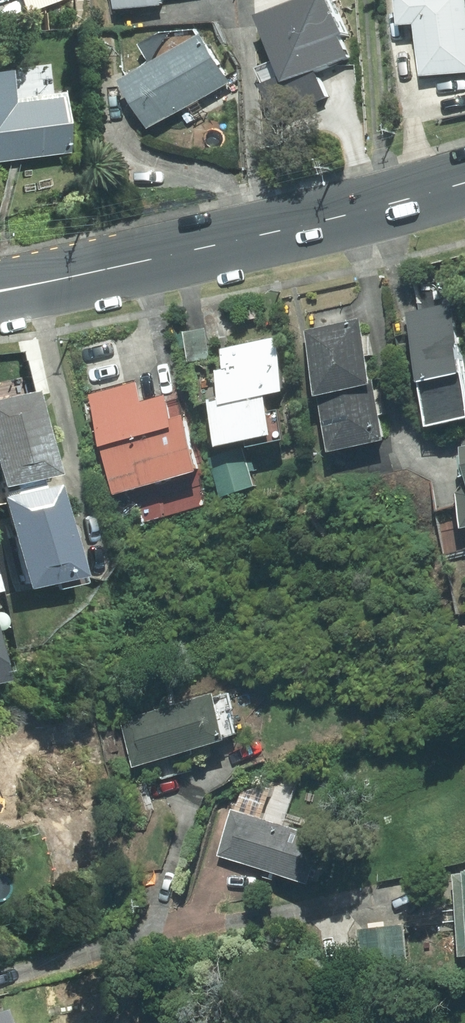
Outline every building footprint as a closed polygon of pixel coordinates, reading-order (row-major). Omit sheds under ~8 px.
[(26,13),(62,0),(21,0),(26,13)] [(124,11),(167,8),(167,0),(124,0),(124,11)] [(328,105),(325,57),(337,56),(333,0),(276,0),(283,108),(328,105)] [(409,27),(425,26),(427,76),(464,75),(464,0),(409,0),(409,27)] [(158,131),(239,85),(213,39),(132,85),(158,131)] [(67,158),(61,103),(13,109),(9,75),(0,76),(0,166),(67,158)] [(453,299),(409,309),(435,424),(464,417),(464,351),(453,299)] [(325,388),(382,375),(368,315),(312,327),(325,388)] [(226,442),(282,430),(274,391),(292,387),(281,334),(227,345),(231,364),(222,366),(228,392),(216,395),(226,442)] [(382,375),(325,388),(338,448),(395,436),(382,375)] [(142,380),(94,391),(118,493),(202,473),(188,413),(175,416),(170,393),(146,399),(142,380)] [(0,397),(0,486),(52,474),(33,389),(0,397)] [(260,484),(247,445),(213,456),(226,495),(260,484)] [(56,485),(1,498),(22,588),(77,574),(56,485)] [(142,764),(245,736),(232,689),(129,716),(142,764)] [(281,796),(298,791),(295,779),(278,785),(281,796)] [(226,856),(331,880),(342,834),(237,809),(226,856)] [(457,873),(464,955),(464,872),(457,873)] [(411,964),(406,924),(359,929),(363,969),(411,964)]
